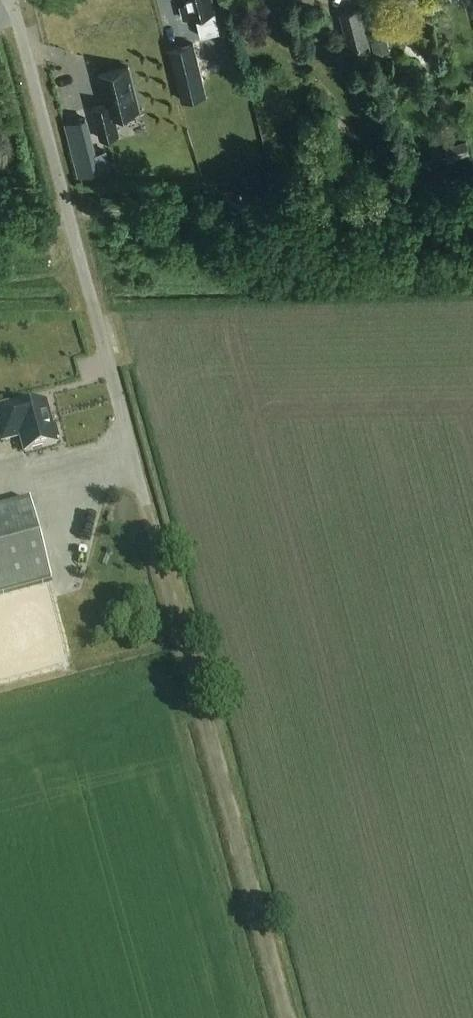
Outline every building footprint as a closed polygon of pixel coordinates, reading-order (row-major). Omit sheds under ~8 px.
[(197,16),(203,37),(221,32),(215,12),(212,0),(186,0),(188,7),(182,8),(185,20),(197,16)] [(349,50),(371,44),(361,9),(339,14),(349,50)] [(307,15),(291,20),(294,31),(310,26),(307,15)] [(205,94),(202,78),(195,44),(170,49),(177,83),(180,100),(205,94)] [(139,110),(128,68),(99,75),(107,105),(93,109),(101,140),(119,135),(114,116),(139,110)] [(68,120),(82,174),(114,166),(109,147),(100,149),(91,114),(68,120)] [(466,141),(445,147),(449,160),(470,154),(466,141)] [(46,403),(16,411),(14,404),(0,407),(0,433),(2,442),(21,437),(25,453),(57,445),(55,440),(59,439),(56,427),(52,428),(46,403)] [(52,581),(30,501),(0,509),(0,595),(52,581)]
